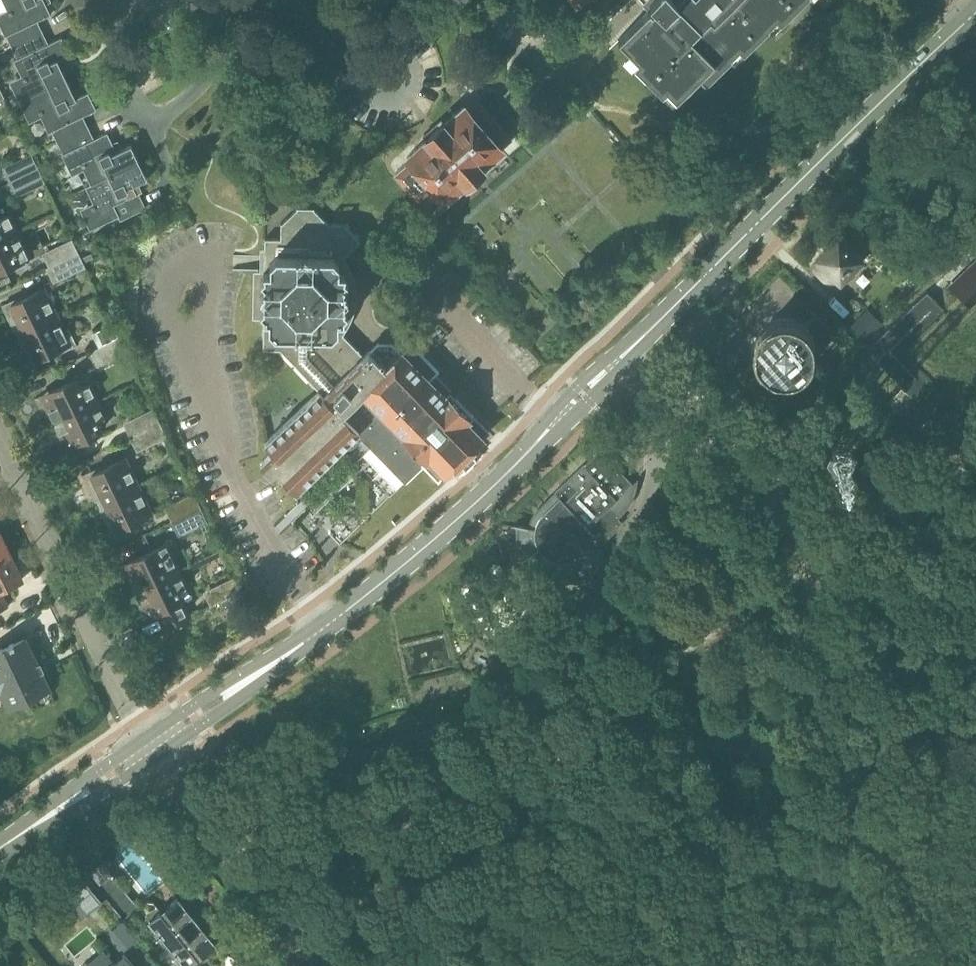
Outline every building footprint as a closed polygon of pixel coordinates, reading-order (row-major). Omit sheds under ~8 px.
[(12,12),(0,18),(0,25),(6,37),(7,36),(12,48),(44,33),(38,21),(51,15),(44,0),(6,0),(12,12)] [(586,0),(568,0),(577,9),(586,0)] [(732,58),(731,57),(739,49),(743,52),(769,27),(777,19),(781,23),(805,0),(652,0),(649,3),(654,8),(652,10),(649,8),(618,39),(638,59),(634,63),(663,92),(667,89),(677,99),(699,77),(705,83),(707,81),(707,82),(732,58)] [(44,33),(12,48),(17,59),(13,61),(23,80),(11,86),(14,93),(4,98),(5,98),(9,107),(19,102),(19,103),(67,80),(58,61),(70,55),(62,38),(49,44),(44,33)] [(58,143),(89,128),(83,116),(96,110),(88,93),(76,99),(67,80),(19,103),(27,119),(39,114),(49,133),(52,132),(58,143)] [(396,172),(420,199),(418,201),(424,207),(439,194),(445,201),(465,183),(483,168),(483,167),(503,149),(502,149),(512,140),(507,136),(508,135),(479,102),(469,111),(464,106),(444,123),(426,138),(427,139),(406,157),(409,160),(396,172)] [(94,183),(139,162),(131,146),(117,153),(107,133),(94,139),(89,128),(58,143),(63,154),(62,155),(70,172),(85,165),(94,183)] [(663,148),(657,141),(649,147),(656,154),(663,148)] [(2,168),(10,183),(39,169),(31,154),(2,168)] [(139,162),(94,183),(85,187),(95,207),(82,213),(90,231),(119,217),(121,221),(143,211),(143,212),(145,211),(137,194),(142,192),(138,183),(147,179),(139,162)] [(45,183),(39,169),(10,183),(16,197),(45,183)] [(367,451),(373,445),(406,481),(423,465),(438,482),(453,468),(460,475),(483,455),(475,447),(490,433),(426,366),(430,362),(412,344),(400,355),(392,347),(386,353),(380,347),(372,355),(369,352),(364,357),(343,335),(343,303),(349,304),(350,288),(344,288),(345,258),(345,256),(360,241),(345,226),(345,224),(328,224),(314,210),(315,208),(297,208),(296,209),(283,223),(280,223),(281,239),(265,239),(264,270),(259,270),(257,318),(263,318),(263,350),(280,351),(320,390),(265,444),(273,451),(261,464),(275,479),(280,474),(297,492),(359,430),(366,437),(359,443),(367,451)] [(16,232),(8,215),(0,219),(0,239),(16,232)] [(0,239),(0,272),(8,268),(10,272),(28,263),(26,259),(28,258),(24,248),(16,232),(0,239)] [(837,238),(817,259),(821,263),(815,269),(829,284),(836,277),(839,280),(843,277),(846,280),(852,273),(849,270),(859,259),(837,238)] [(46,269),(66,259),(78,253),(72,239),(42,254),(48,267),(46,268),(46,269)] [(53,283),(86,268),(83,263),(81,258),(78,253),(66,259),(46,269),(53,283)] [(92,253),(81,258),(83,263),(94,258),(92,253)] [(949,288),(969,306),(975,300),(975,262),(949,288)] [(16,336),(56,316),(43,288),(3,307),(16,336)] [(864,350),(887,374),(912,400),(930,383),(901,353),(946,309),(927,289),(864,350)] [(867,308),(854,323),(849,328),(857,336),(865,343),(883,324),(867,308)] [(56,316),(16,336),(30,364),(53,353),(55,355),(55,354),(59,353),(60,353),(76,345),(68,329),(64,331),(56,316)] [(754,358),(755,362),(757,365),(759,368),(761,371),(763,374),(766,376),(769,378),(773,379),(776,381),(780,381),(783,382),(787,381),(791,381),(794,379),(798,378),(801,376),(804,374),(806,371),(808,368),(810,365),(811,361),(812,358),(813,354),(813,351),(813,347),(812,343),(810,340),(809,336),(807,333),(804,331),(801,328),(798,326),(795,324),(791,323),(787,322),(784,322),(780,322),(776,323),(773,324),(769,326),(766,328),(763,330),(760,333),(758,336),(756,339),(755,343),(754,347),(754,350),(754,354),(754,358)] [(112,324),(96,332),(97,333),(97,337),(96,337),(101,347),(120,338),(112,324)] [(120,338),(101,347),(90,352),(97,367),(127,353),(120,338)] [(55,421),(97,402),(89,385),(80,390),(75,379),(49,392),(52,400),(46,403),(55,421)] [(97,402),(55,421),(64,439),(70,436),(74,444),(101,432),(96,422),(104,418),(97,402)] [(851,404),(844,414),(862,425),(868,414),(851,404)] [(130,438),(160,423),(153,409),(123,423),(130,438)] [(167,438),(160,423),(130,438),(137,452),(167,438)] [(615,453),(617,454),(623,449),(612,438),(607,443),(608,445),(609,447),(610,449),(612,451),(613,452),(615,453)] [(626,507),(627,504),(620,497),(633,484),(600,450),(584,466),(583,465),(554,493),(559,498),(542,514),(540,517),(538,519),(537,522),(536,525),(535,528),(514,524),(514,526),(517,526),(517,543),(523,558),(521,560),(522,561),(527,557),(538,569),(553,575),(552,581),(554,581),(555,576),(569,576),(585,570),(596,562),(605,553),(598,547),(619,527),(618,525),(622,522),(618,518),(621,515),(623,512),(625,510),(626,507)] [(100,504),(139,485),(126,457),(86,476),(100,504)] [(139,485),(100,504),(113,532),(153,513),(139,485)] [(171,522),(201,509),(194,494),(165,508),(171,522)] [(201,509),(171,522),(178,537),(208,523),(201,509)] [(13,555),(2,532),(0,532),(0,561),(13,555)] [(129,572),(138,590),(180,571),(167,543),(131,560),(135,569),(129,572)] [(13,555),(0,561),(0,610),(9,605),(2,590),(25,579),(13,555)] [(156,614),(160,612),(167,628),(191,617),(180,593),(182,592),(181,591),(188,587),(180,571),(138,590),(146,608),(152,605),(156,614)] [(240,592),(233,578),(233,577),(203,592),(210,606),(240,592)] [(2,690),(10,706),(49,688),(41,672),(45,670),(40,661),(37,663),(24,637),(14,642),(14,641),(9,643),(10,644),(0,649),(0,691),(2,690)] [(136,905),(89,846),(73,859),(123,921),(134,912),(140,920),(149,921),(173,950),(157,963),(159,965),(188,965),(214,945),(177,898),(161,911),(154,902),(147,901),(142,905),(136,905)] [(57,888),(82,918),(104,900),(103,899),(101,901),(79,873),(81,871),(80,870),(57,888)] [(2,937),(13,929),(3,915),(0,917),(0,935),(2,937)] [(124,953),(108,965),(134,965),(124,953)]
